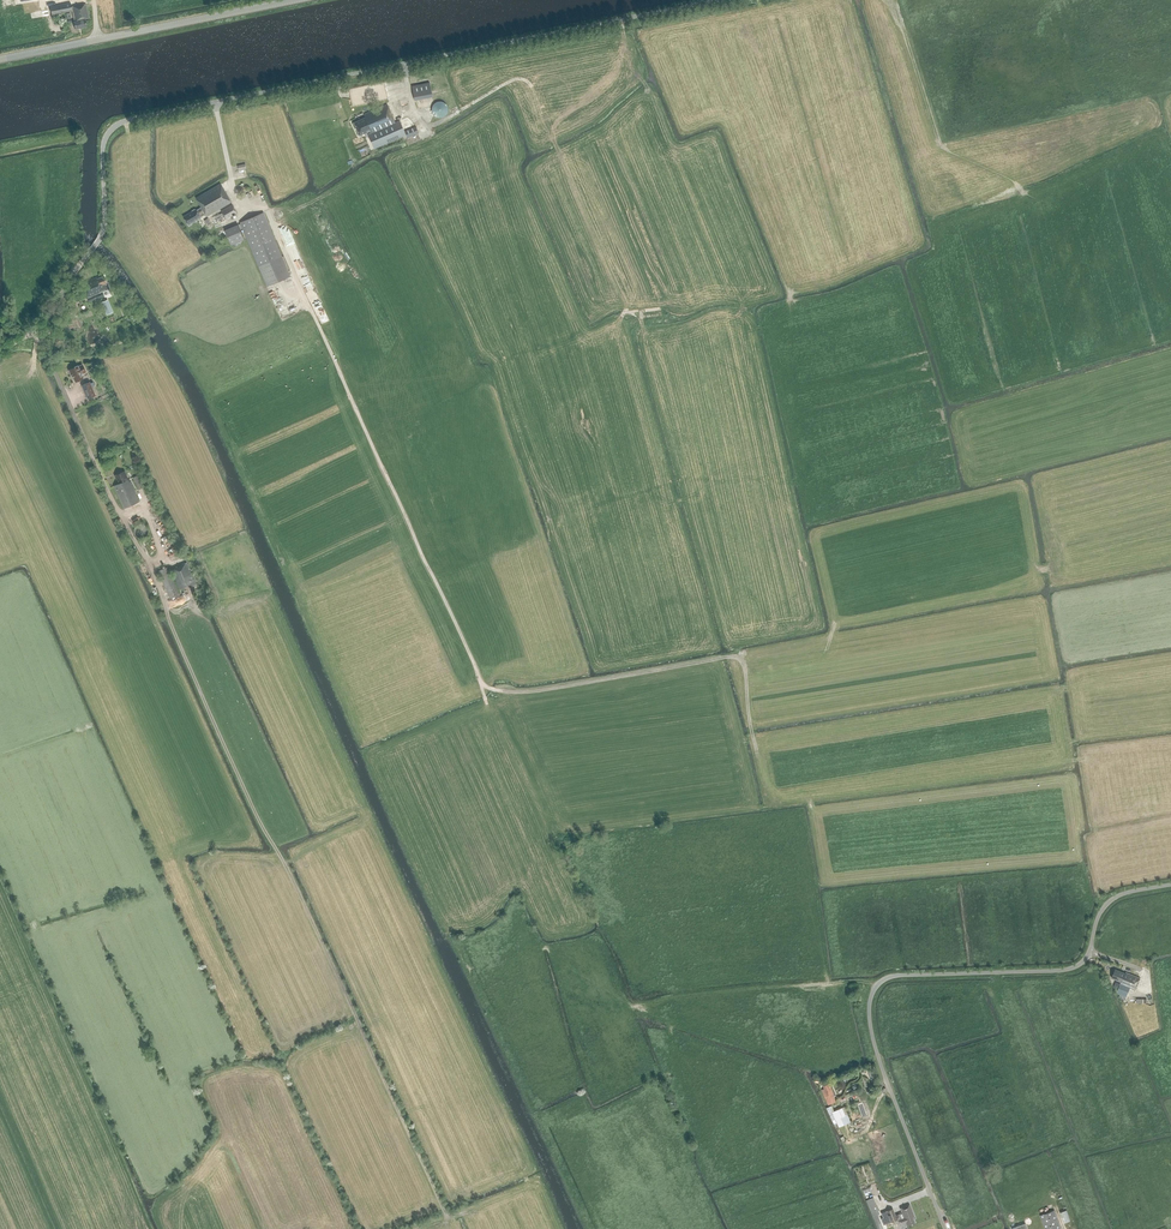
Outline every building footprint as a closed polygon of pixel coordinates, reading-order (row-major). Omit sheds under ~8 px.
[(75,21),(73,22),(75,29),(87,27),(85,19),(89,18),(86,5),(86,4),(73,7),(73,10),(75,19),(75,21)] [(432,96),(429,82),(411,86),(414,100),(432,96)] [(447,112),(448,109),(447,106),(446,104),(444,102),(441,101),(438,101),(436,102),(433,104),(432,106),(431,109),(432,111),(433,114),(435,116),(438,117),(441,117),(443,116),(446,114),(447,112)] [(400,121),(395,122),(387,104),(364,115),(365,118),(354,122),(359,135),(371,130),(372,133),(368,135),(374,149),(406,135),(400,121)] [(419,133),(416,127),(405,131),(408,138),(419,133)] [(220,184),(196,198),(201,207),(196,210),(196,209),(183,217),(189,226),(192,224),(191,224),(201,218),(205,215),(206,217),(231,203),(220,184)] [(237,213),(232,205),(221,211),(226,219),(237,213)] [(267,287),(290,277),(263,213),(240,222),(240,224),(238,225),(240,229),(242,228),(267,287)] [(244,239),(238,224),(225,230),(231,245),(244,239)] [(93,279),(82,283),(89,302),(104,296),(102,291),(109,289),(107,284),(105,276),(97,279),(97,278),(93,279)] [(75,382),(82,378),(81,374),(85,373),(82,365),(77,367),(77,366),(74,367),(74,368),(69,370),(71,375),(72,375),(75,382)] [(89,382),(81,385),(87,399),(95,395),(89,382)] [(123,508),(139,502),(129,480),(128,480),(125,471),(115,476),(118,484),(114,486),(123,508)] [(143,488),(137,475),(133,477),(138,490),(143,488)] [(158,503),(153,492),(146,495),(151,506),(158,503)] [(137,531),(145,535),(148,528),(140,524),(137,531)] [(198,587),(188,562),(171,569),(181,594),(198,587)] [(179,595),(167,567),(158,571),(170,599),(179,595)] [(1120,984),(1135,990),(1140,978),(1126,972),(1125,974),(1115,969),(1111,978),(1121,982),(1120,984)] [(1118,997),(1125,1000),(1130,988),(1120,984),(1117,992),(1119,994),(1118,997)] [(822,1085),(823,1088),(821,1089),(825,1098),(828,1104),(835,1101),(832,1094),(833,1094),(829,1082),(822,1085)] [(834,1111),(831,1106),(826,1108),(832,1120),(835,1119),(838,1127),(851,1122),(844,1107),(834,1111)] [(873,1197),(866,1200),(877,1228),(884,1228),(878,1214),(880,1213),(873,1197)] [(903,1213),(896,1215),(893,1208),(882,1213),(886,1224),(897,1220),(898,1221),(899,1220),(901,1224),(906,1222),(908,1225),(916,1222),(913,1217),(915,1216),(911,1204),(901,1208),(903,1213)] [(1054,1210),(1040,1215),(1045,1228),(1061,1228),(1054,1210)] [(1070,1221),(1067,1210),(1060,1212),(1064,1223),(1070,1221)]
